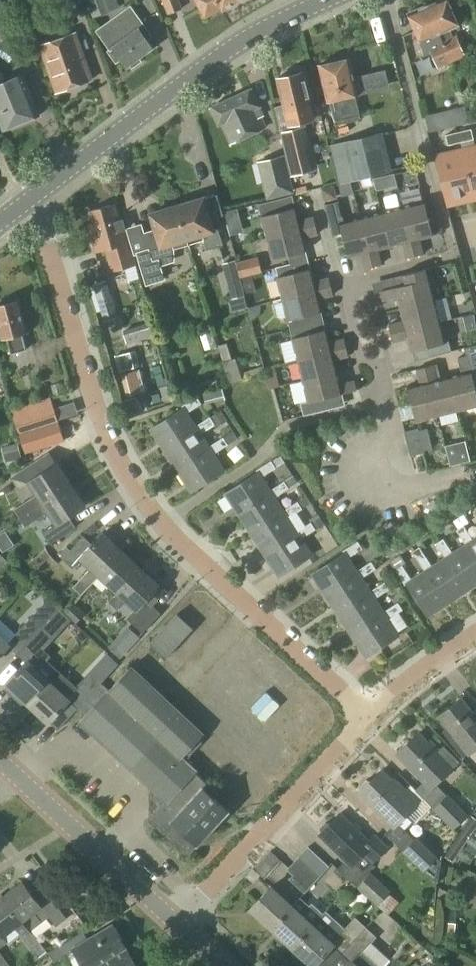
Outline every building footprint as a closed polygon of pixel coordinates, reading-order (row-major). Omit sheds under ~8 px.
[(111,11),(107,0),(86,0),(92,18),(111,11)] [(182,9),(179,0),(162,0),(168,15),(182,9)] [(205,18),(221,9),(216,0),(195,0),(205,18)] [(221,9),(222,11),(242,0),(216,0),(221,9)] [(452,62),(466,56),(456,35),(453,36),(449,29),(458,25),(447,0),(440,0),(427,6),(452,61),(452,62)] [(437,68),(452,62),(452,61),(427,6),(408,14),(420,42),(428,38),(431,45),(428,46),(437,68)] [(139,57),(152,48),(139,30),(144,26),(134,12),(128,16),(124,11),(96,31),(111,51),(108,52),(117,64),(122,61),(126,67),(129,65),(132,69),(142,61),(139,57)] [(58,91),(89,80),(74,35),(42,46),(58,91)] [(360,119),(355,95),(358,94),(350,59),(319,66),(327,102),(330,101),(336,125),(360,119)] [(3,130),(39,116),(22,74),(5,81),(0,69),(0,123),(3,130)] [(301,74),(296,70),(289,71),(286,77),(277,79),(283,105),(275,107),(279,127),(291,175),(305,172),(293,125),(313,121),(302,73),(301,74)] [(264,128),(255,108),(258,106),(250,90),(211,108),(219,124),(223,122),(232,142),(264,128)] [(449,128),(445,110),(424,115),(428,133),(449,128)] [(471,130),(458,133),(461,143),(474,140),(471,130)] [(458,133),(446,136),(448,146),(461,143),(458,133)] [(329,147),(328,148),(329,150),(334,172),(337,185),(349,181),(354,180),(388,171),(385,159),(379,135),(345,143),(329,147)] [(462,153),(474,206),(475,205),(475,150),(462,153)] [(462,153),(434,159),(446,212),(474,206),(462,153)] [(266,200),(294,193),(284,154),(256,162),(266,200)] [(376,190),(386,188),(383,177),(373,179),(376,190)] [(261,216),(260,216),(266,238),(301,229),(299,220),(296,207),(295,208),(292,196),(272,200),(275,212),(261,216)] [(186,239),(188,245),(204,240),(206,250),(223,245),(218,229),(212,230),(203,199),(177,206),(186,239)] [(425,202),(402,208),(411,242),(412,246),(412,247),(414,256),(424,254),(422,246),(420,239),(433,236),(433,235),(442,232),(434,200),(425,203),(425,202)] [(324,205),(332,236),(342,234),(349,258),(360,255),(369,253),(360,219),(344,223),(338,202),(324,205)] [(117,222),(113,205),(87,213),(91,223),(87,224),(95,253),(105,251),(111,272),(136,266),(130,243),(128,244),(121,221),(117,222)] [(188,245),(186,239),(177,206),(151,214),(160,242),(135,250),(146,287),(165,281),(161,266),(175,262),(174,249),(188,245)] [(402,208),(381,213),(390,247),(401,244),(411,242),(402,208)] [(381,213),(360,219),(369,253),(379,250),(390,247),(381,213)] [(313,216),(304,218),(307,228),(315,226),(313,216)] [(315,226),(307,228),(309,237),(318,235),(315,226)] [(301,229),(266,238),(271,259),(288,255),(289,263),(304,260),(302,252),(306,251),(303,239),(301,229)] [(412,247),(403,250),(405,259),(414,256),(412,247)] [(380,255),(370,258),(373,267),(382,264),(380,255)] [(241,278),(251,276),(262,273),(261,270),(258,257),(235,262),(240,278),(241,278)] [(370,258),(361,260),(363,269),(373,267),(370,258)] [(290,264),(275,267),(277,276),(276,277),(281,299),(315,290),(313,281),(310,268),(306,269),(304,260),(289,263),(290,264)] [(240,278),(235,262),(235,261),(222,264),(231,297),(244,294),(240,278)] [(403,285),(394,287),(396,298),(399,309),(433,301),(428,280),(433,279),(430,268),(401,275),(403,285)] [(101,282),(97,269),(88,271),(92,284),(104,322),(103,322),(107,336),(119,333),(114,318),(118,317),(106,280),(101,282)] [(245,294),(255,291),(251,276),(241,278),(245,294)] [(322,288),(331,286),(328,277),(320,279),(322,288)] [(331,286),(322,288),(324,298),(333,296),(331,286)] [(382,301),(391,299),(389,289),(380,291),(382,301)] [(282,301),(273,304),(277,319),(281,321),(286,320),(287,320),(289,328),(320,321),(317,312),(321,312),(318,300),(315,290),(281,299),(282,301)] [(13,299),(8,301),(7,304),(0,306),(0,332),(2,339),(6,338),(11,355),(27,350),(23,334),(27,332),(18,301),(16,301),(13,299)] [(433,301),(399,309),(402,320),(404,330),(439,321),(433,301)] [(320,321),(289,328),(292,337),(290,338),(291,340),(296,360),(330,351),(328,342),(325,329),(322,330),(320,321)] [(439,321),(404,330),(407,340),(412,361),(449,352),(447,343),(444,343),(439,321)] [(126,343),(156,335),(153,322),(123,330),(126,343)] [(388,324),(390,333),(400,331),(397,322),(388,324)] [(393,343),(402,341),(400,331),(390,333),(393,343)] [(337,349),(346,347),(344,338),(335,340),(337,349)] [(231,359),(227,343),(218,346),(223,362),(222,363),(229,384),(242,379),(235,358),(231,359)] [(448,377),(456,410),(475,405),(475,398),(474,390),(475,390),(475,345),(464,348),(467,356),(457,359),(461,373),(448,377)] [(348,357),(346,347),(337,349),(339,359),(348,357)] [(122,371),(138,367),(134,351),(119,355),(122,371)] [(330,351),(296,360),(301,380),(335,372),(333,361),(330,351)] [(435,365),(423,367),(425,377),(427,382),(435,416),(456,410),(448,377),(438,379),(435,365)] [(423,367),(415,369),(417,378),(425,377),(423,367)] [(126,397),(145,392),(139,369),(121,374),(126,397)] [(162,373),(154,375),(157,387),(166,385),(162,372),(162,373)] [(306,402),(300,403),(303,416),(329,409),(326,398),(341,394),(338,384),(335,372),(301,380),(306,401),(306,402)] [(345,382),(348,392),(357,390),(354,380),(345,382)] [(418,384),(406,388),(414,421),(435,416),(427,382),(418,384)] [(166,389),(159,391),(163,407),(170,405),(166,389)] [(130,416),(142,412),(150,410),(144,394),(137,396),(125,400),(130,416)] [(164,451),(222,414),(221,411),(210,418),(210,417),(194,427),(185,414),(201,404),(196,397),(181,407),(182,409),(151,430),(164,451)] [(20,434),(58,422),(53,408),(15,420),(20,434)] [(177,472),(236,434),(234,431),(208,447),(199,434),(214,424),(217,428),(227,421),(222,414),(164,451),(177,472)] [(58,422),(20,434),(26,452),(64,440),(58,422)] [(410,456),(424,452),(418,428),(404,431),(410,456)] [(236,434),(177,472),(190,493),(224,471),(213,454),(227,445),(229,448),(240,441),(236,434)] [(257,474),(225,496),(238,516),(271,496),(268,491),(260,478),(275,468),(271,461),(256,470),(258,474),(257,474)] [(14,509),(19,518),(71,485),(57,463),(57,464),(40,475),(32,463),(10,478),(19,491),(29,483),(37,494),(23,503),(14,509)] [(271,496),(238,516),(251,537),(284,516),(281,512),(273,499),(289,488),(298,483),(293,475),(284,481),(268,491),(271,496)] [(71,485),(19,518),(25,527),(48,512),(56,524),(42,532),(50,544),(76,527),(69,517),(86,507),(71,485)] [(284,516),(251,537),(264,557),(297,537),(294,532),(286,519),(302,509),(310,504),(306,497),(297,502),(281,512),(284,516)] [(318,519),(311,523),(316,530),(322,526),(318,519)] [(297,537),(264,557),(278,578),(310,557),(299,540),(314,530),(310,523),(303,527),(294,532),(297,537)] [(475,557),(475,537),(472,539),(463,525),(457,529),(475,557)] [(475,585),(475,557),(457,529),(456,530),(465,544),(452,553),(443,539),(437,542),(446,556),(469,590),(475,585)] [(80,595),(121,551),(103,534),(93,545),(83,536),(62,559),(72,568),(80,560),(89,569),(72,587),(80,595)] [(344,554),(310,575),(324,596),(358,574),(356,571),(347,558),(362,549),(357,541),(342,551),(344,554)] [(419,547),(412,552),(424,571),(426,570),(449,603),(469,590),(446,556),(445,558),(432,566),(419,547)] [(116,593),(139,568),(121,551),(80,595),(81,595),(88,588),(98,577),(116,593)] [(9,563),(0,555),(0,573),(9,563)] [(398,556),(389,562),(394,568),(395,570),(395,569),(402,565),(403,565),(402,562),(398,556)] [(358,574),(324,596),(338,617),(371,595),(369,592),(361,579),(375,569),(371,562),(356,571),(358,574)] [(395,569),(395,570),(405,585),(428,617),(449,603),(426,570),(424,571),(411,579),(402,565),(395,569)] [(139,568),(116,593),(108,602),(117,610),(125,602),(134,610),(126,618),(137,628),(142,633),(161,614),(154,608),(167,594),(158,586),(159,586),(139,568)] [(351,637),(385,615),(383,612),(374,599),(389,589),(389,590),(397,586),(393,580),(371,595),(338,617),(351,637)] [(385,615),(351,637),(365,658),(398,635),(387,619),(402,610),(398,603),(383,612),(385,615)] [(64,614),(69,619),(75,624),(83,615),(72,605),(64,614)] [(166,658),(193,629),(177,613),(150,643),(166,658)] [(8,646),(16,654),(41,627),(30,618),(16,634),(0,620),(0,654),(8,646)] [(25,663),(5,685),(26,704),(47,682),(28,664),(52,638),(51,636),(41,628),(41,627),(16,654),(25,663)] [(218,793),(195,772),(197,770),(183,757),(204,733),(132,666),(124,674),(116,667),(101,684),(76,709),(84,716),(78,723),(149,788),(148,821),(152,825),(186,857),(198,845),(229,811),(226,808),(215,798),(218,793)] [(47,682),(26,704),(47,724),(68,702),(76,709),(101,684),(89,673),(72,692),(67,687),(71,683),(57,671),(47,682)] [(461,700),(438,717),(468,755),(475,749),(475,719),(461,700)] [(436,753),(417,734),(397,755),(423,781),(414,790),(423,799),(454,829),(468,815),(447,794),(446,795),(435,784),(451,767),(453,769),(459,762),(443,746),(436,753)] [(362,790),(359,794),(391,826),(397,832),(402,828),(411,818),(414,822),(424,812),(417,805),(423,799),(414,790),(413,791),(408,786),(402,791),(382,771),(370,782),(367,779),(359,787),(362,790)] [(321,833),(319,835),(345,860),(351,865),(354,862),(363,852),(372,862),(373,863),(389,847),(374,834),(367,841),(339,814),(330,824),(329,824),(325,823),(319,828),(320,832),(321,833)] [(475,828),(475,819),(471,815),(443,856),(453,862),(475,828)] [(423,872),(425,870),(437,858),(437,857),(416,837),(414,840),(403,851),(402,852),(423,872)] [(319,878),(330,866),(308,847),(298,858),(319,878)] [(259,874),(264,879),(281,861),(270,851),(253,869),(259,874)] [(304,893),(319,878),(298,858),(287,869),(293,875),(289,879),(304,893)] [(370,873),(369,875),(368,875),(357,887),(377,906),(378,906),(388,915),(399,902),(389,893),(391,891),(370,873)] [(21,881),(2,896),(30,932),(49,917),(56,926),(66,918),(41,886),(30,894),(21,881)] [(291,907),(291,906),(272,889),(270,887),(250,909),(271,929),(291,907)] [(440,890),(437,896),(445,900),(448,894),(440,890)] [(8,942),(6,940),(3,935),(14,927),(23,937),(30,932),(29,931),(2,896),(0,897),(0,948),(8,942)] [(312,926),(321,916),(323,914),(311,903),(309,905),(300,897),(291,906),(291,907),(271,929),(292,948),(312,926)] [(366,927),(355,917),(345,929),(334,919),(329,924),(321,916),(312,926),(292,948),(301,956),(298,960),(305,965),(313,965),(332,945),(341,954),(366,927)] [(455,923),(446,922),(445,932),(455,933),(455,923)] [(125,947),(112,925),(88,940),(83,932),(48,952),(54,962),(74,950),(84,965),(94,965),(125,947)] [(346,965),(379,965),(363,952),(377,937),(375,936),(366,928),(366,927),(341,954),(350,962),(346,965)] [(125,947),(94,965),(136,965),(125,947)] [(0,952),(0,965),(11,965),(0,952)]
